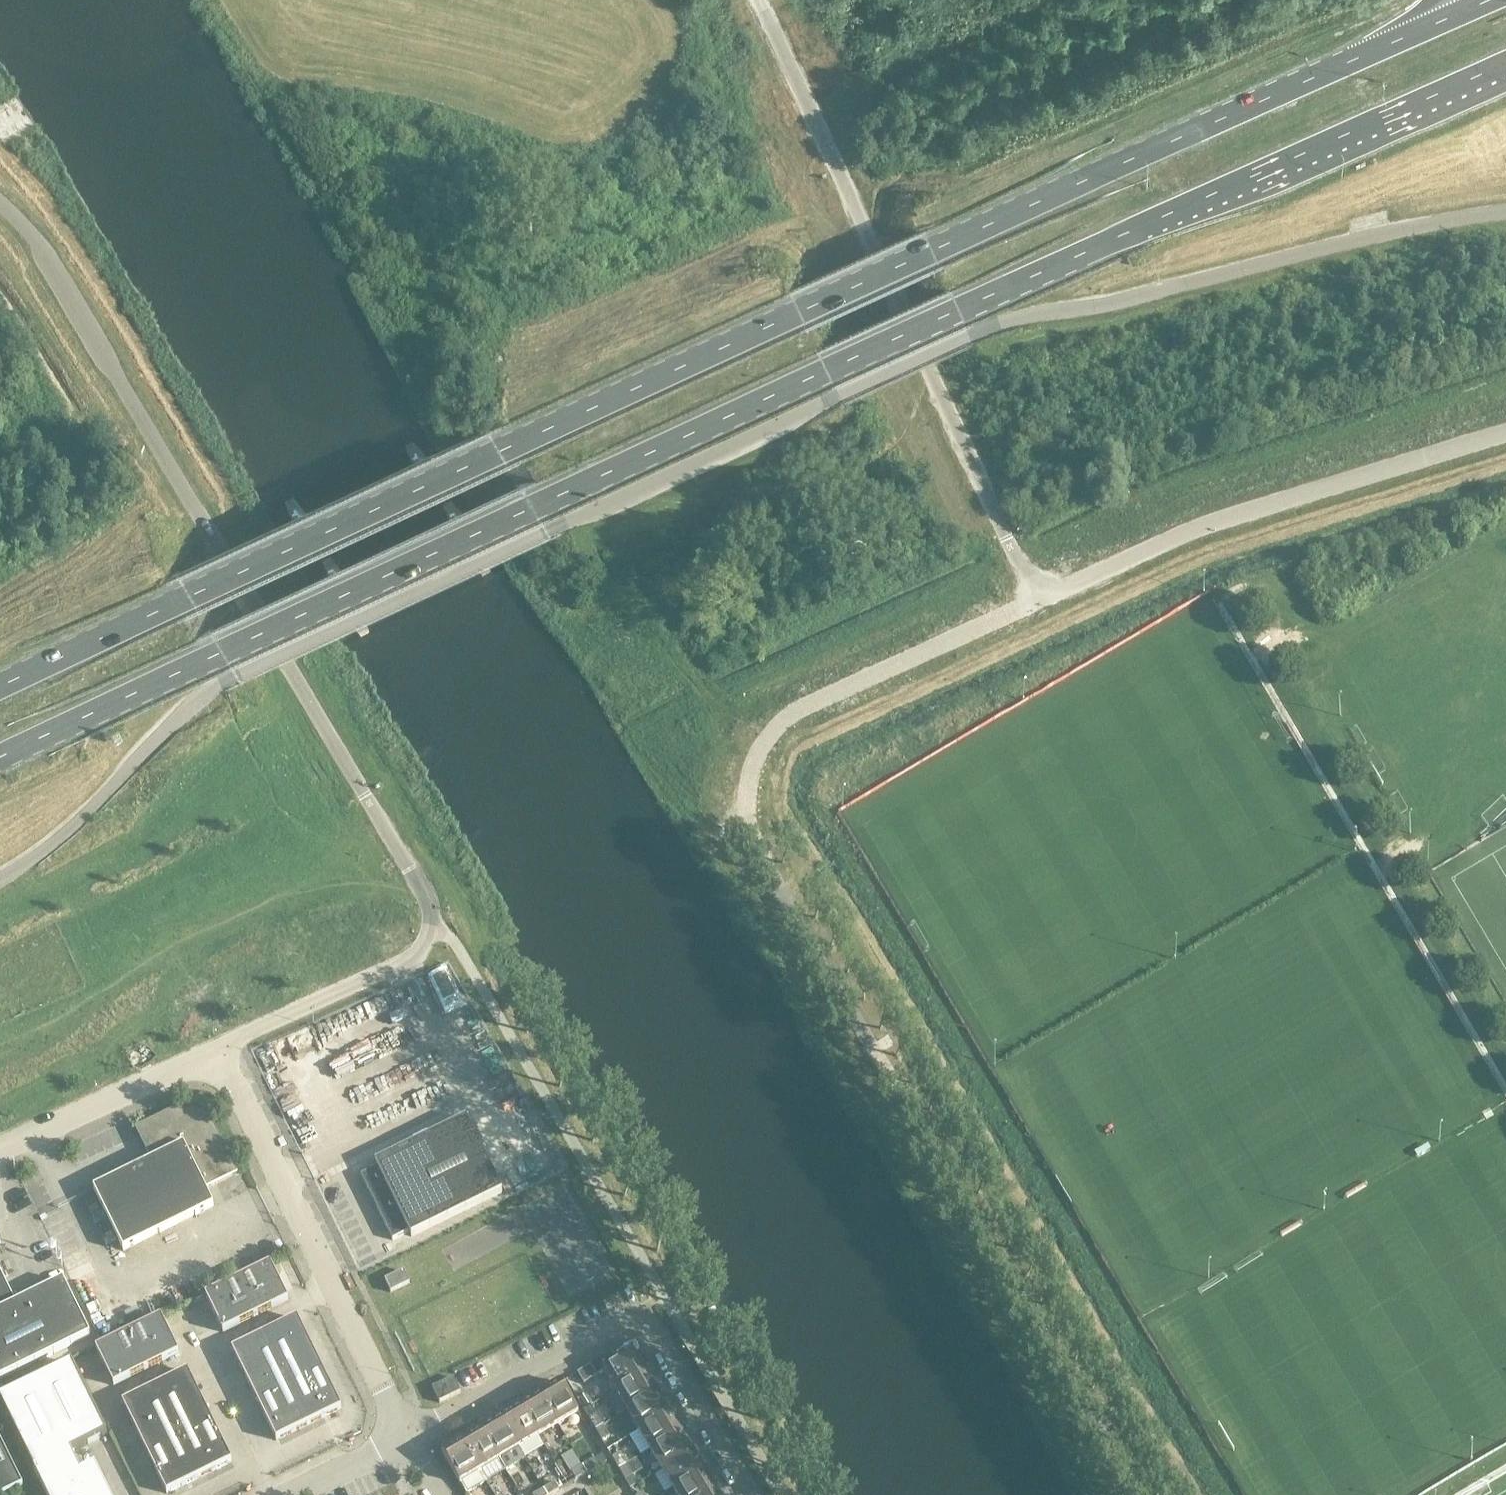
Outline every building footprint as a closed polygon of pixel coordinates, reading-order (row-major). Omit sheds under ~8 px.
[(213,1207),(203,1186),(210,1183),(233,1172),(213,1131),(210,1127),(208,1124),(204,1120),(201,1118),(198,1116),(194,1115),(189,1114),(185,1113),(182,1113),(178,1114),(173,1115),(169,1116),(140,1131),(151,1153),(155,1160),(93,1190),(123,1251),(213,1207)] [(502,1192),(466,1119),(375,1163),(377,1168),(360,1176),(392,1240),(408,1232),(410,1237),(502,1192)] [(270,1264),(239,1279),(248,1298),(279,1282),(270,1264)] [(409,1283),(403,1271),(385,1280),(390,1292),(409,1283)] [(0,1272),(0,1312),(16,1304),(0,1272)] [(248,1298),(239,1279),(205,1296),(214,1314),(248,1298)] [(16,1304),(0,1312),(0,1380),(90,1336),(63,1281),(16,1304)] [(288,1300),(279,1282),(248,1298),(256,1316),(288,1300)] [(256,1316),(248,1298),(214,1314),(223,1332),(256,1316)] [(160,1317),(128,1333),(137,1351),(169,1335),(160,1317)] [(297,1318),(263,1335),(273,1354),(306,1338),(297,1318)] [(137,1351),(128,1333),(96,1349),(105,1367),(137,1351)] [(178,1353),(169,1335),(137,1351),(146,1369),(178,1353)] [(273,1354),(263,1335),(232,1350),(241,1369),(273,1354)] [(314,1354),(306,1338),(273,1354),(281,1370),(314,1354)] [(146,1369),(137,1351),(105,1367),(114,1385),(146,1369)] [(617,1363),(611,1353),(590,1365),(597,1376),(604,1372),(615,1392),(645,1374),(633,1353),(617,1363)] [(281,1370),(273,1354),(241,1369),(249,1386),(281,1370)] [(325,1376),(314,1354),(281,1370),(292,1393),(310,1384),(325,1376)] [(72,1363),(0,1398),(0,1401),(46,1494),(109,1494),(103,1483),(104,1483),(95,1466),(81,1473),(71,1453),(107,1435),(72,1363)] [(292,1393),(281,1370),(249,1386),(260,1408),(276,1401),(292,1393)] [(187,1372),(156,1387),(164,1404),(196,1389),(187,1372)] [(657,1393),(645,1374),(615,1392),(627,1411),(657,1393)] [(341,1408),(325,1376),(310,1384),(326,1416),(341,1408)] [(439,1403),(460,1392),(454,1379),(453,1378),(432,1388),(439,1403)] [(578,1413),(560,1383),(540,1395),(558,1425),(578,1413)] [(326,1416),(310,1384),(292,1393),(308,1425),(326,1416)] [(164,1404),(156,1387),(122,1403),(131,1421),(164,1404)] [(205,1407),(196,1389),(164,1404),(173,1423),(205,1407)] [(308,1425),(292,1393),(276,1401),(291,1433),(308,1425)] [(669,1413),(657,1393),(627,1411),(639,1431),(669,1413)] [(587,1394),(579,1398),(585,1407),(592,1403),(587,1394)] [(558,1425),(540,1395),(521,1406),(538,1436),(558,1425)] [(291,1433),(276,1401),(260,1408),(276,1440),(291,1433)] [(173,1423),(164,1404),(131,1421),(140,1439),(173,1423)] [(538,1436),(521,1406),(501,1418),(519,1448),(538,1436)] [(213,1425),(205,1407),(173,1423),(182,1440),(198,1433),(213,1425)] [(680,1432),(669,1413),(639,1431),(650,1450),(680,1432)] [(596,1414),(589,1419),(595,1430),(603,1426),(596,1414)] [(519,1448),(501,1418),(481,1430),(499,1460),(519,1448)] [(182,1440),(173,1423),(140,1439),(149,1457),(165,1449),(182,1440)] [(231,1461),(213,1425),(198,1433),(216,1469),(231,1461)] [(609,1437),(603,1426),(595,1430),(602,1441),(609,1437)] [(506,1471),(499,1460),(481,1430),(462,1441),(486,1482),(506,1471)] [(692,1452),(680,1432),(650,1450),(662,1470),(692,1452)] [(216,1469),(198,1433),(182,1440),(200,1477),(216,1469)] [(200,1477),(182,1440),(165,1449),(183,1485),(200,1477)] [(486,1482),(462,1441),(442,1453),(466,1494),(486,1482)] [(22,1488),(0,1442),(0,1494),(8,1494),(22,1488)] [(183,1485),(165,1449),(149,1457),(167,1493),(183,1485)] [(573,1452),(563,1458),(570,1470),(580,1463),(573,1452)] [(704,1472),(692,1452),(662,1470),(674,1490),(704,1472)] [(619,1454),(612,1458),(618,1469),(626,1465),(619,1454)] [(593,1459),(582,1466),(587,1473),(598,1467),(593,1459)] [(632,1476),(626,1465),(618,1469),(625,1480),(632,1476)] [(587,1473),(582,1466),(571,1473),(576,1480),(587,1473)] [(704,1472),(674,1490),(677,1494),(709,1494),(715,1491),(704,1472)] [(543,1489),(547,1494),(550,1494),(559,1490),(554,1483),(543,1489)]
